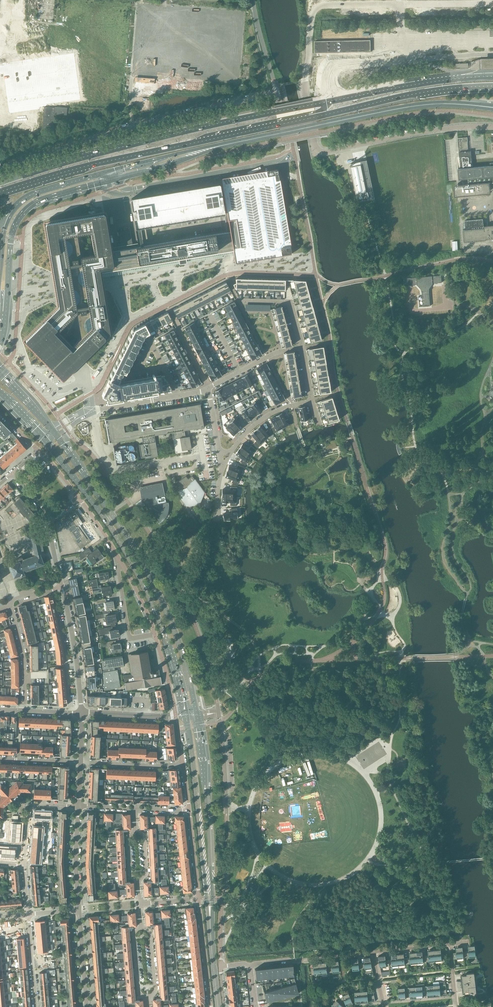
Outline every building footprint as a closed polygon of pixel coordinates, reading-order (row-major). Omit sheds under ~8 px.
[(53,19),(54,0),(34,0),(34,5),(40,5),(39,18),(53,19)] [(371,52),(370,40),(315,41),(315,53),(371,52)] [(479,70),(492,70),(492,59),(479,59),(479,66),(479,70)] [(242,66),(241,79),(249,79),(250,67),(242,66)] [(173,87),(198,89),(198,84),(204,85),(204,79),(168,77),(168,82),(173,82),(173,87)] [(68,107),(45,106),(43,128),(53,129),(54,115),(67,116),(68,107)] [(467,137),(458,138),(460,169),(458,169),(459,180),(468,179),(468,185),(484,183),(485,183),(492,183),(492,163),(490,163),(490,166),(472,167),(472,159),(471,151),(468,151),(467,137)] [(367,160),(350,164),(353,180),(356,194),(367,192),(368,200),(375,199),(367,160)] [(222,183),(226,211),(230,232),(233,251),(234,254),(234,255),(235,261),(235,262),(235,263),(236,263),(237,263),(290,254),(291,254),(292,254),(292,253),(292,252),(291,246),(287,221),(282,192),(279,176),(279,173),(278,170),(278,169),(277,169),(276,169),(235,176),(231,177),(223,178),(222,178),(222,179),(221,179),(221,180),(222,183)] [(209,184),(130,197),(135,226),(224,212),(219,183),(214,184),(209,184)] [(485,193),(484,183),(468,185),(459,186),(460,196),(485,193)] [(72,373),(81,364),(111,335),(111,334),(112,334),(112,333),(102,274),(102,273),(102,272),(107,271),(107,272),(108,271),(113,270),(113,271),(114,271),(114,270),(116,270),(113,251),(106,213),(106,212),(105,212),(105,211),(104,211),(101,212),(95,213),(70,217),(69,217),(45,221),(44,222),(44,223),(43,223),(43,224),(45,235),(51,272),(52,272),(54,285),(57,305),(57,306),(56,307),(24,339),(23,339),(23,340),(23,341),(24,341),(24,342),(28,345),(29,347),(41,359),(47,365),(48,366),(49,368),(51,369),(56,374),(62,380),(62,381),(63,381),(64,381),(65,380),(69,376),(72,373)] [(484,226),(483,216),(464,217),(465,229),(463,229),(464,241),(464,242),(485,240),(485,239),(492,238),(492,225),(484,226)] [(230,251),(227,232),(225,232),(225,233),(223,233),(213,234),(213,235),(212,235),(209,235),(208,235),(206,236),(205,236),(198,237),(197,237),(190,238),(189,239),(189,238),(174,241),(173,241),(166,242),(165,243),(165,242),(157,244),(120,250),(113,251),(116,270),(119,270),(120,269),(126,268),(127,268),(133,267),(134,267),(143,265),(147,265),(154,264),(155,264),(155,263),(162,262),(163,262),(170,261),(171,261),(178,260),(187,258),(194,257),(195,257),(194,257),(202,256),(210,254),(210,255),(210,254),(217,253),(218,253),(225,252),(226,252),(230,251)] [(421,289),(422,292),(423,307),(430,306),(429,292),(429,289),(432,283),(442,283),(441,275),(407,278),(408,285),(417,285),(421,289)] [(236,283),(233,284),(235,289),(241,289),(242,279),(236,279),(236,283)] [(226,282),(221,284),(226,294),(231,291),(226,282)] [(221,284),(216,287),(221,296),(226,294),(221,284)] [(306,284),(295,287),(297,293),(308,290),(306,284)] [(216,287),(211,289),(216,298),(221,296),(216,287)] [(211,289),(206,292),(211,301),(216,298),(211,289)] [(308,290),(297,293),(298,298),(309,295),(308,290)] [(206,292),(202,294),(206,303),(207,305),(207,304),(207,303),(211,301),(206,292)] [(202,294),(197,297),(202,306),(202,307),(207,305),(206,303),(202,294)] [(309,295),(298,298),(300,304),(311,301),(309,295)] [(197,297),(192,299),(197,308),(201,306),(202,307),(202,306),(197,297)] [(192,299),(187,302),(192,311),(197,308),(192,299)] [(311,301),(300,304),(301,309),(312,306),(311,301)] [(187,302),(182,304),(187,313),(192,311),(187,302)] [(234,302),(225,307),(227,312),(237,307),(234,302)] [(182,304),(178,307),(182,316),(183,316),(187,313),(182,304)] [(312,306),(301,309),(303,315),(314,312),(312,306)] [(178,307),(173,309),(177,318),(178,320),(183,317),(183,316),(182,316),(178,307)] [(237,307),(227,312),(230,317),(239,312),(237,307)] [(168,312),(163,314),(168,324),(173,321),(168,312)] [(239,312),(230,317),(233,322),(232,323),(242,318),(239,312)] [(314,312),(303,315),(304,320),(315,317),(314,312)] [(163,314),(158,317),(163,326),(164,326),(163,325),(167,323),(168,324),(163,314)] [(158,317),(154,319),(159,328),(163,326),(158,317)] [(315,317),(304,320),(306,326),(317,323),(315,317)] [(242,318),(232,323),(233,325),(235,328),(245,323),(242,318)] [(154,319),(149,321),(154,331),(154,330),(158,327),(159,329),(159,328),(154,319)] [(149,321),(144,324),(149,332),(149,333),(150,333),(154,331),(149,321)] [(194,323),(184,327),(184,328),(185,328),(185,329),(187,333),(196,328),(197,328),(198,328),(195,322),(194,323)] [(245,323),(235,328),(235,329),(236,328),(238,333),(248,328),(245,323)] [(317,323),(306,326),(307,331),(318,328),(317,323)] [(104,390),(102,394),(105,395),(104,396),(105,396),(106,398),(106,399),(108,399),(108,401),(112,401),(119,400),(126,399),(126,398),(129,397),(133,396),(137,396),(141,395),(145,394),(149,394),(152,393),(156,392),(160,392),(164,391),(168,391),(171,390),(172,390),(164,375),(161,375),(161,377),(156,377),(157,378),(155,378),(154,378),(151,379),(151,378),(149,379),(144,380),(141,380),(136,381),(133,381),(133,382),(128,383),(128,382),(126,383),(121,384),(121,383),(119,384),(118,383),(120,379),(121,376),(122,376),(123,374),(122,374),(123,373),(126,374),(127,370),(128,370),(129,368),(130,364),(131,364),(132,362),(133,358),(134,358),(135,356),(135,355),(136,352),(137,352),(138,349),(139,345),(140,346),(141,343),(142,339),(143,339),(144,337),(144,336),(145,335),(145,336),(149,333),(149,332),(144,324),(135,329),(134,330),(132,333),(131,336),(129,339),(128,343),(126,345),(125,349),(123,352),(122,355),(120,358),(119,361),(117,364),(116,368),(114,370),(113,374),(111,377),(110,379),(109,379),(104,390)] [(196,328),(187,333),(189,336),(190,338),(199,333),(197,328),(196,328)] [(248,328),(238,333),(241,338),(251,334),(248,328)] [(318,328),(307,331),(309,337),(320,334),(318,328)] [(165,334),(164,335),(166,340),(168,340),(167,339),(176,335),(174,332),(174,331),(173,330),(165,334)] [(199,333),(190,338),(190,339),(191,340),(193,343),(202,339),(199,333)] [(251,334),(241,338),(244,344),(253,339),(251,334)] [(320,334),(309,337),(310,343),(321,340),(320,334)] [(176,335),(167,339),(168,340),(170,344),(178,340),(177,338),(176,335)] [(202,339),(193,343),(195,347),(195,348),(195,349),(205,344),(202,339)] [(253,339),(244,344),(247,349),(246,349),(246,350),(256,344),(253,339)] [(170,344),(169,345),(171,350),(173,349),(172,349),(181,345),(179,342),(178,340),(170,344)] [(205,344),(195,349),(196,349),(196,350),(198,354),(207,349),(205,344)] [(256,344),(246,350),(248,355),(259,350),(259,349),(256,344)] [(181,345),(172,349),(173,349),(175,354),(183,350),(183,349),(182,348),(181,345)] [(207,349),(198,354),(200,358),(201,359),(211,354),(208,348),(207,349)] [(183,350),(175,354),(177,358),(177,359),(186,354),(184,351),(184,350),(183,350)] [(259,350),(248,355),(251,360),(252,360),(256,358),(257,358),(259,356),(262,355),(259,350)] [(177,358),(176,359),(179,364),(180,364),(180,363),(188,359),(187,357),(186,354),(177,359),(177,358)] [(211,354),(201,359),(201,360),(202,361),(204,365),(213,360),(214,360),(211,354)] [(188,359),(180,363),(180,364),(182,368),(191,364),(190,363),(190,362),(188,359)] [(213,360),(204,365),(206,368),(206,370),(216,365),(213,360)] [(191,364),(182,368),(185,373),(193,369),(192,366),(191,364)] [(266,364),(257,369),(260,374),(269,369),(266,364)] [(216,365),(206,370),(207,371),(207,372),(209,375),(219,371),(218,370),(216,365)] [(185,373),(184,373),(186,379),(187,378),(196,373),(195,373),(195,372),(193,369),(185,373)] [(260,374),(257,375),(259,380),(262,379),(272,374),(269,369),(260,374)] [(219,371),(209,375),(209,376),(210,377),(212,381),(215,379),(217,378),(221,376),(222,375),(219,370),(218,370),(219,371)] [(196,373),(187,378),(190,382),(190,383),(198,378),(197,375),(196,374),(196,373)] [(272,374),(262,379),(265,384),(274,379),(273,378),(272,374)] [(247,375),(242,378),(247,387),(252,384),(247,375)] [(190,382),(189,383),(191,388),(192,388),(196,386),(197,386),(198,385),(201,383),(198,378),(190,383),(190,382)] [(242,378),(237,381),(241,390),(247,387),(242,378)] [(274,379),(265,384),(267,389),(266,389),(266,390),(277,384),(275,381),(274,380),(274,379)] [(237,381),(231,383),(236,393),(241,390),(237,381)] [(231,383),(226,386),(231,395),(230,396),(231,397),(237,394),(236,393),(231,383)] [(277,384),(266,390),(269,395),(279,389),(279,388),(277,384)] [(221,389),(220,389),(225,398),(230,396),(231,395),(226,386),(221,389)] [(220,389),(215,391),(220,401),(225,398),(220,389)] [(279,389),(269,395),(272,400),(282,394),(280,391),(280,390),(279,389)] [(282,394),(272,400),(274,405),(275,405),(285,400),(282,394)] [(332,397),(321,401),(323,407),(334,403),(332,397)] [(255,401),(250,405),(257,414),(262,411),(259,407),(260,406),(258,403),(257,404),(255,401)] [(334,403),(323,407),(324,412),(335,409),(334,403)] [(136,414),(105,420),(109,443),(110,443),(142,437),(143,444),(139,444),(141,457),(145,457),(145,458),(145,459),(158,456),(158,455),(154,435),(172,432),(175,452),(175,454),(189,451),(188,451),(187,449),(191,449),(189,436),(186,437),(185,430),(199,428),(203,427),(199,405),(200,405),(199,404),(197,405),(183,407),(142,414),(142,413),(136,414)] [(250,405),(245,408),(252,418),(252,417),(257,414),(250,405)] [(305,406),(298,408),(299,410),(300,416),(301,421),(307,419),(308,421),(311,420),(309,413),(306,413),(305,406)] [(246,409),(241,413),(243,415),(241,416),(244,418),(245,418),(247,421),(252,418),(245,408),(246,409)] [(335,409),(324,412),(326,417),(337,414),(335,409)] [(281,413),(276,416),(282,429),(291,425),(288,419),(285,420),(281,413)] [(337,414),(326,417),(328,423),(339,420),(337,414)] [(272,418),(270,419),(274,426),(271,428),(274,433),(277,432),(276,431),(282,428),(282,429),(276,416),(274,417),(272,418)] [(233,417),(229,422),(230,423),(238,431),(242,426),(235,419),(234,419),(233,417)] [(5,438),(9,434),(11,432),(6,427),(7,426),(5,424),(4,425),(0,420),(0,434),(5,438)] [(230,423),(226,427),(229,431),(233,435),(238,431),(230,423)] [(260,426),(255,430),(265,441),(264,440),(269,436),(270,437),(272,435),(268,430),(266,432),(263,430),(260,426)] [(255,430),(251,434),(254,437),(254,438),(256,440),(254,443),(258,447),(265,441),(255,430)] [(26,449),(19,441),(17,443),(17,444),(14,447),(20,454),(26,449),(26,450),(26,449)] [(242,444),(239,449),(250,457),(251,457),(250,456),(253,451),(254,452),(256,450),(251,446),(249,448),(246,446),(246,447),(242,444)] [(14,447),(8,451),(15,459),(20,454),(14,447)] [(114,450),(116,463),(116,462),(122,462),(122,463),(126,462),(123,448),(120,449),(114,450)] [(239,449),(235,454),(239,457),(242,459),(240,461),(245,465),(250,457),(239,449),(238,449),(239,449)] [(8,451),(2,456),(9,464),(15,459),(8,451)] [(2,456),(0,458),(0,465),(3,469),(4,469),(3,469),(9,464),(2,456)] [(229,465),(227,471),(240,476),(244,467),(238,465),(237,468),(234,467),(233,467),(229,465)] [(227,471),(225,477),(229,478),(229,479),(232,480),(231,483),(237,485),(240,476),(227,471)] [(201,500),(200,499),(203,497),(204,497),(204,496),(203,496),(203,495),(204,492),(203,490),(202,490),(196,481),(196,479),(195,480),(192,476),(188,479),(186,476),(176,483),(178,486),(174,489),(177,493),(176,494),(178,494),(184,503),(186,506),(190,505),(190,506),(191,506),(194,504),(195,505),(199,504),(199,505),(199,504),(201,500)] [(9,493),(12,497),(14,495),(11,492),(13,489),(8,483),(4,486),(9,493)] [(162,521),(164,519),(165,518),(164,517),(164,516),(165,515),(166,513),(166,512),(166,511),(167,509),(167,507),(167,505),(167,504),(167,503),(165,495),(162,496),(160,483),(141,487),(144,500),(150,509),(150,510),(159,523),(161,522),(162,521)] [(9,493),(4,486),(3,487),(1,488),(0,490),(0,491),(5,497),(9,493)] [(222,489),(222,496),(236,496),(237,487),(231,486),(230,490),(222,489)] [(222,497),(222,500),(222,502),(230,502),(230,505),(236,506),(236,496),(222,496),(222,497)] [(26,515),(32,522),(37,517),(20,497),(14,502),(20,509),(19,510),(24,516),(26,515)] [(230,513),(223,514),(224,520),(226,520),(233,519),(238,518),(237,508),(229,509),(230,513)] [(75,512),(61,521),(62,522),(62,521),(66,528),(67,530),(72,526),(73,528),(74,529),(70,532),(71,532),(75,538),(76,540),(75,540),(79,547),(80,549),(91,541),(89,538),(85,533),(80,525),(83,524),(75,512)] [(15,559),(16,562),(9,565),(14,577),(20,575),(21,576),(21,575),(21,574),(23,574),(23,575),(24,574),(23,571),(44,564),(41,557),(44,556),(39,531),(25,534),(27,541),(30,540),(33,556),(23,560),(22,557),(15,559)] [(98,548),(92,552),(89,547),(79,554),(81,560),(87,556),(92,564),(96,561),(97,562),(103,558),(104,557),(100,551),(99,551),(98,548)] [(72,561),(64,563),(65,570),(73,568),(72,561)] [(109,578),(108,572),(108,571),(98,573),(99,580),(109,578)] [(79,577),(68,579),(70,587),(71,587),(73,595),(82,594),(79,577)] [(96,585),(89,587),(90,591),(92,590),(93,593),(102,592),(102,596),(112,594),(111,586),(97,588),(96,585)] [(93,604),(96,604),(105,602),(106,610),(110,609),(110,610),(111,609),(115,609),(113,601),(106,602),(105,598),(92,601),(93,604)] [(18,606),(20,613),(27,611),(26,605),(18,606)] [(109,616),(110,624),(115,623),(117,622),(115,613),(110,614),(110,612),(103,613),(103,617),(109,616)] [(109,632),(110,638),(119,636),(118,629),(112,630),(112,627),(104,628),(105,633),(108,633),(108,632),(109,632)] [(15,642),(13,637),(6,639),(7,642),(2,643),(0,643),(0,645),(15,642)] [(108,644),(108,646),(111,646),(112,652),(122,651),(120,642),(113,644),(108,644)] [(1,653),(2,655),(17,651),(16,646),(8,648),(9,651),(4,652),(1,653)] [(160,676),(159,676),(159,674),(158,670),(153,671),(153,670),(152,670),(151,666),(151,665),(151,666),(150,661),(151,661),(150,661),(149,656),(150,656),(149,656),(148,651),(129,655),(129,659),(129,660),(130,664),(130,665),(131,669),(130,669),(131,669),(132,674),(131,674),(132,674),(123,676),(124,678),(125,678),(125,682),(124,682),(126,690),(140,688),(151,686),(161,684),(162,684),(160,676)] [(103,669),(114,667),(124,665),(122,656),(102,659),(103,669)] [(114,670),(103,672),(104,690),(120,687),(117,670),(114,670)] [(166,701),(159,702),(159,706),(157,706),(158,709),(168,707),(167,707),(166,701)] [(71,730),(70,719),(57,719),(57,725),(65,725),(64,734),(60,734),(60,735),(71,735),(71,730)] [(104,721),(90,720),(91,731),(91,736),(101,736),(102,736),(97,736),(98,726),(104,727),(104,721)] [(12,785),(19,792),(20,791),(22,791),(23,784),(23,782),(13,781),(11,783),(12,785)] [(12,799),(15,796),(9,789),(5,786),(2,785),(1,785),(0,786),(0,787),(12,799)] [(9,789),(15,796),(19,792),(12,785),(9,789)] [(8,803),(12,799),(0,787),(0,794),(1,796),(8,803)] [(3,807),(8,803),(1,796),(0,797),(0,804),(3,807)] [(59,811),(58,819),(66,820),(66,818),(67,818),(67,811),(59,811)] [(88,819),(88,820),(95,821),(96,813),(87,812),(87,818),(88,819)] [(58,819),(58,827),(65,828),(65,824),(66,824),(66,823),(66,822),(66,820),(58,819)] [(88,825),(87,829),(95,829),(95,821),(88,820),(88,822),(87,822),(87,824),(87,825),(88,825)] [(58,827),(57,835),(65,836),(65,834),(66,834),(66,833),(66,831),(65,831),(65,828),(58,827)] [(87,835),(87,836),(95,837),(95,829),(87,829),(87,832),(86,833),(86,835),(87,835)] [(57,835),(57,843),(64,843),(65,840),(66,839),(66,838),(65,838),(65,836),(57,835)] [(87,841),(87,844),(94,845),(95,837),(87,836),(87,838),(86,838),(86,840),(86,841),(87,841)] [(57,845),(56,854),(64,854),(64,851),(65,851),(65,850),(65,848),(64,848),(64,846),(57,845)] [(56,854),(56,862),(63,862),(64,860),(65,859),(64,858),(64,854),(56,854)] [(86,864),(86,868),(94,868),(93,864),(93,860),(86,860),(86,862),(85,862),(85,863),(85,864),(86,864)] [(56,862),(57,871),(64,870),(64,867),(65,867),(65,865),(64,864),(63,862),(56,862)] [(19,868),(11,869),(13,891),(21,891),(19,868)] [(87,874),(87,876),(94,876),(94,868),(86,868),(86,872),(86,873),(86,874),(87,874)] [(57,875),(57,879),(65,878),(65,876),(65,875),(65,874),(64,874),(64,870),(57,871),(57,875)] [(87,881),(87,884),(95,884),(94,876),(87,876),(87,878),(86,878),(86,880),(86,881),(87,881)] [(57,879),(58,887),(65,886),(65,883),(66,883),(66,881),(66,880),(65,880),(65,878),(57,879)] [(88,890),(88,892),(95,892),(95,884),(87,884),(88,888),(87,888),(87,889),(87,890),(88,890)] [(58,887),(59,895),(66,894),(66,892),(67,892),(67,891),(66,890),(65,886),(58,887)] [(95,892),(88,892),(88,894),(87,894),(88,900),(96,900),(95,892)] [(66,894),(59,895),(59,903),(67,902),(67,896),(66,896),(66,894)] [(22,905),(21,898),(0,900),(0,907),(22,905)] [(90,924),(100,923),(100,920),(99,920),(99,915),(89,916),(90,924)] [(59,926),(69,926),(69,918),(60,919),(60,924),(59,924),(59,926)] [(91,930),(91,932),(98,931),(98,925),(104,925),(110,924),(109,922),(103,922),(100,923),(90,924),(90,927),(90,930),(91,930)] [(61,928),(62,934),(69,933),(69,932),(70,931),(70,929),(69,929),(69,926),(59,926),(55,926),(53,927),(54,933),(56,933),(56,929),(61,928)] [(91,936),(91,940),(111,938),(111,936),(105,936),(99,937),(98,931),(91,932),(91,934),(90,934),(91,936)] [(54,936),(54,943),(70,941),(70,938),(70,935),(69,935),(69,933),(62,934),(62,940),(56,940),(56,936),(54,936)] [(92,945),(92,947),(100,947),(99,941),(105,941),(111,940),(111,938),(91,940),(92,943),(91,943),(91,946),(92,945)] [(63,944),(63,950),(71,950),(70,947),(71,947),(71,945),(70,945),(70,941),(54,943),(55,949),(57,949),(57,945),(63,944)] [(469,950),(466,951),(466,957),(469,957),(476,956),(475,945),(470,946),(470,947),(468,947),(469,950)] [(92,952),(93,955),(112,954),(112,952),(106,952),(100,953),(100,947),(92,947),(92,950),(92,952)] [(466,957),(466,951),(463,951),(462,947),(458,947),(458,948),(456,949),(456,952),(453,952),(454,959),(457,958),(464,958),(466,957)] [(439,949),(434,950),(436,961),(442,960),(445,960),(444,953),(441,954),(441,950),(439,951),(439,949)] [(55,953),(56,959),(71,957),(71,954),(72,954),(71,951),(71,950),(63,950),(64,956),(58,957),(57,952),(55,953)] [(428,955),(426,955),(426,962),(429,961),(429,962),(436,961),(434,950),(430,950),(430,952),(428,952),(428,955)] [(410,957),(407,957),(408,964),(411,963),(411,964),(417,963),(416,952),(412,952),(412,954),(410,954),(410,957)] [(420,952),(416,952),(417,963),(424,962),(426,962),(426,955),(423,956),(422,952),(420,953),(420,952)] [(93,961),(93,964),(101,963),(100,957),(106,957),(112,956),(112,954),(93,955),(93,959),(92,959),(93,962),(93,961)] [(391,959),(389,959),(389,966),(392,966),(399,965),(397,954),(393,955),(393,956),(391,956),(391,959)] [(402,954),(397,954),(399,965),(405,964),(408,964),(407,957),(404,958),(404,955),(402,955),(402,954)] [(389,966),(389,959),(386,960),(385,957),(383,957),(383,956),(378,956),(380,967),(387,966),(389,966)] [(64,960),(64,966),(72,965),(72,963),(72,961),(71,957),(56,959),(56,965),(58,965),(58,960),(64,960)] [(364,962),(362,962),(362,969),(365,969),(372,968),(370,957),(366,958),(366,959),(364,959),(364,962)] [(362,969),(362,962),(359,963),(358,960),(356,960),(356,959),(352,959),(353,970),(359,969),(362,969)] [(332,966),(330,966),(330,972),(333,972),(340,972),(338,961),(334,961),(334,962),(332,963),(332,966)] [(321,974),(321,977),(331,975),(330,972),(330,966),(327,966),(326,963),(324,963),(324,962),(320,963),(321,974)] [(94,968),(94,971),(113,970),(113,968),(107,968),(101,969),(101,963),(93,964),(94,966),(93,966),(93,968),(94,968)] [(315,974),(321,974),(320,963),(316,963),(316,964),(313,965),(314,968),(311,968),(312,974),(315,974)] [(56,968),(57,974),(73,973),(72,970),(73,970),(73,967),(72,967),(72,965),(64,966),(65,972),(59,972),(59,968),(56,968)] [(95,977),(95,979),(102,979),(102,973),(108,973),(113,972),(113,970),(94,971),(94,975),(94,977),(95,977)] [(65,976),(66,982),(73,981),(73,979),(74,979),(73,977),(73,973),(57,974),(58,981),(60,981),(59,976),(65,976)] [(461,976),(461,982),(477,980),(475,975),(474,975),(474,973),(467,973),(465,974),(465,975),(461,976)] [(290,985),(293,994),(293,995),(298,993),(294,977),(289,979),(289,980),(289,982),(290,985)] [(95,984),(95,987),(115,986),(114,984),(108,984),(103,985),(102,979),(95,979),(95,981),(94,981),(95,984)] [(58,984),(58,991),(74,989),(74,986),(74,983),(73,983),(73,981),(66,982),(66,988),(60,988),(60,984),(58,984)] [(421,996),(425,996),(425,986),(424,983),(423,984),(416,984),(416,987),(417,998),(421,997),(421,996)] [(433,985),(425,986),(425,996),(430,995),(430,997),(434,996),(433,985)] [(96,993),(96,995),(103,995),(103,989),(109,988),(109,989),(115,988),(115,986),(95,987),(96,991),(95,991),(95,993),(96,993)] [(462,988),(463,994),(467,994),(468,995),(469,995),(476,994),(476,991),(477,991),(477,986),(462,988)] [(408,997),(407,987),(398,988),(399,999),(404,999),(403,998),(408,997)] [(416,987),(407,987),(408,997),(412,997),(412,998),(417,998),(416,987)] [(66,992),(67,998),(75,997),(74,995),(75,995),(75,993),(74,993),(74,989),(58,991),(59,997),(61,997),(61,992),(66,992)] [(270,990),(269,990),(264,992),(267,1002),(272,1000),(270,990)] [(362,1002),(361,991),(354,992),(355,996),(351,996),(353,1000),(355,1000),(355,1002),(357,1001),(358,1003),(362,1002)] [(348,1004),(349,1005),(353,1003),(349,993),(343,995),(343,996),(341,998),(345,1003),(346,1003),(346,1004),(348,1004)] [(96,1003),(96,1004),(105,1003),(110,1002),(110,1003),(116,1002),(116,1000),(104,1001),(103,995),(96,995),(96,997),(96,1000),(97,1003),(96,1003)] [(62,1006),(67,1006),(75,1005),(75,1002),(75,999),(75,997),(67,998),(67,1004),(62,1004),(61,1000),(59,1000),(60,1006),(62,1006)] [(340,998),(337,1000),(336,1000),(332,1005),(334,1006),(343,1006),(344,1006),(342,1005),(344,1004),(340,998)]
